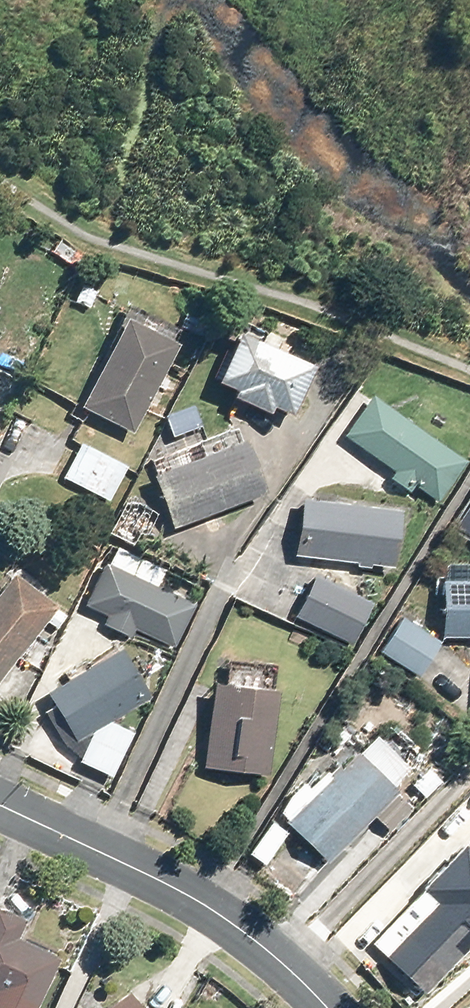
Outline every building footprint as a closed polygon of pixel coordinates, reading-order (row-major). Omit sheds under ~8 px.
[(76,404),(131,432),(174,347),(119,319),(76,404)] [(306,368),(233,335),(212,381),(285,414),(306,368)] [(370,397),(342,438),(435,500),(463,459),(370,397)] [(162,416),(170,438),(199,427),(190,405),(162,416)] [(153,476),(174,528),(261,494),(240,441),(153,476)] [(77,445),(61,476),(109,500),(125,468),(77,445)] [(457,527),(469,534),(469,504),(457,527)] [(301,506),(295,551),(391,564),(397,519),(301,506)] [(104,557),(83,599),(175,644),(196,602),(104,557)] [(51,608),(7,576),(0,585),(0,678),(51,608)] [(313,579),(296,616),(349,641),(367,603),(313,579)] [(440,637),(469,637),(469,581),(440,581),(440,637)] [(401,619),(380,652),(417,675),(438,642),(401,619)] [(114,640),(45,691),(81,740),(150,689),(114,640)] [(270,693),(207,691),(205,770),(267,772),(270,693)] [(396,795),(351,753),(291,817),(335,859),(396,795)] [(382,952),(427,991),(469,942),(469,845),(461,837),(420,884),(433,894),(382,952)] [(58,959),(21,943),(31,921),(0,907),(0,1007),(38,1007),(58,959)] [(96,1007),(156,1007),(132,979),(96,1007)] [(447,1007),(469,1007),(469,998),(447,1007)]
